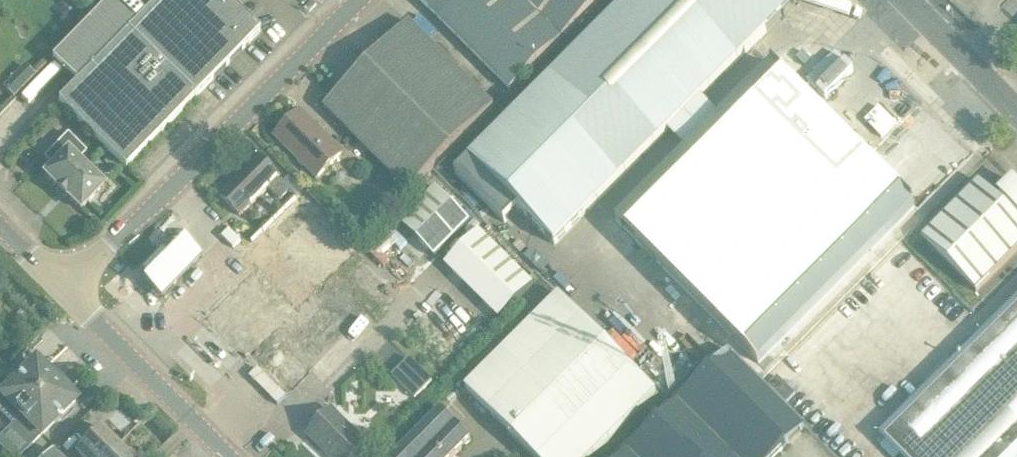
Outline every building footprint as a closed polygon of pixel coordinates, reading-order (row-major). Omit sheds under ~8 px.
[(259,33),(225,0),(160,0),(144,17),(137,10),(127,0),(111,0),(52,61),(77,86),(58,105),(125,171),(259,33)] [(137,10),(147,0),(127,0),(137,10)] [(511,91),(602,0),(420,0),(511,91)] [(456,175),(505,224),(519,209),(555,246),(799,0),(630,0),(456,175)] [(408,194),(495,107),(411,23),(324,110),(408,194)] [(32,72),(37,76),(46,66),(42,61),(32,72)] [(720,117),(616,222),(759,365),(915,208),(772,65),(720,117)] [(343,154),(323,134),(301,112),(275,138),(317,180),(343,154)] [(80,211),(103,187),(76,162),(85,153),(67,136),(45,159),(53,167),(44,177),(58,190),(57,191),(65,199),(66,198),(80,211)] [(259,157),(220,197),(241,217),(268,190),(280,202),(290,192),(291,191),(283,183),(279,179),(280,177),(259,157)] [(309,194),(298,182),(291,175),(290,176),(283,183),(291,191),(290,192),(296,198),(297,197),(301,202),(309,194)] [(996,200),(979,183),(922,239),(976,293),(1016,252),(1016,184),(1016,183),(1001,199),(1002,200),(999,203),(996,200)] [(438,190),(401,229),(433,260),(471,222),(438,190)] [(208,315),(266,372),(279,386),(381,285),(311,213),(208,315)] [(479,232),(445,266),(500,320),(534,286),(479,232)] [(169,257),(162,250),(141,271),(148,278),(143,284),(160,300),(201,259),(184,242),(169,257)] [(464,388),(532,456),(592,456),(654,396),(570,312),(555,297),(464,388)] [(881,436),(902,456),(1016,456),(1016,301),(881,436)] [(750,373),(728,352),(673,408),(722,456),(776,456),(805,428),(750,373)] [(409,360),(392,377),(416,400),(433,383),(409,360)] [(12,426),(21,417),(58,381),(46,369),(42,370),(35,363),(0,399),(0,413),(12,426)] [(0,438),(0,449),(8,456),(21,456),(37,440),(75,403),(68,396),(70,392),(58,381),(21,417),(12,426),(0,438)] [(673,408),(625,456),(626,456),(722,456),(673,408)] [(395,456),(455,456),(471,441),(441,411),(395,456)] [(367,446),(333,413),(327,419),(322,419),(315,426),(315,431),(309,437),(330,456),(356,456),(367,446)] [(117,447),(100,429),(75,454),(77,456),(107,456),(117,447)] [(118,447),(108,456),(128,456),(118,447)]
